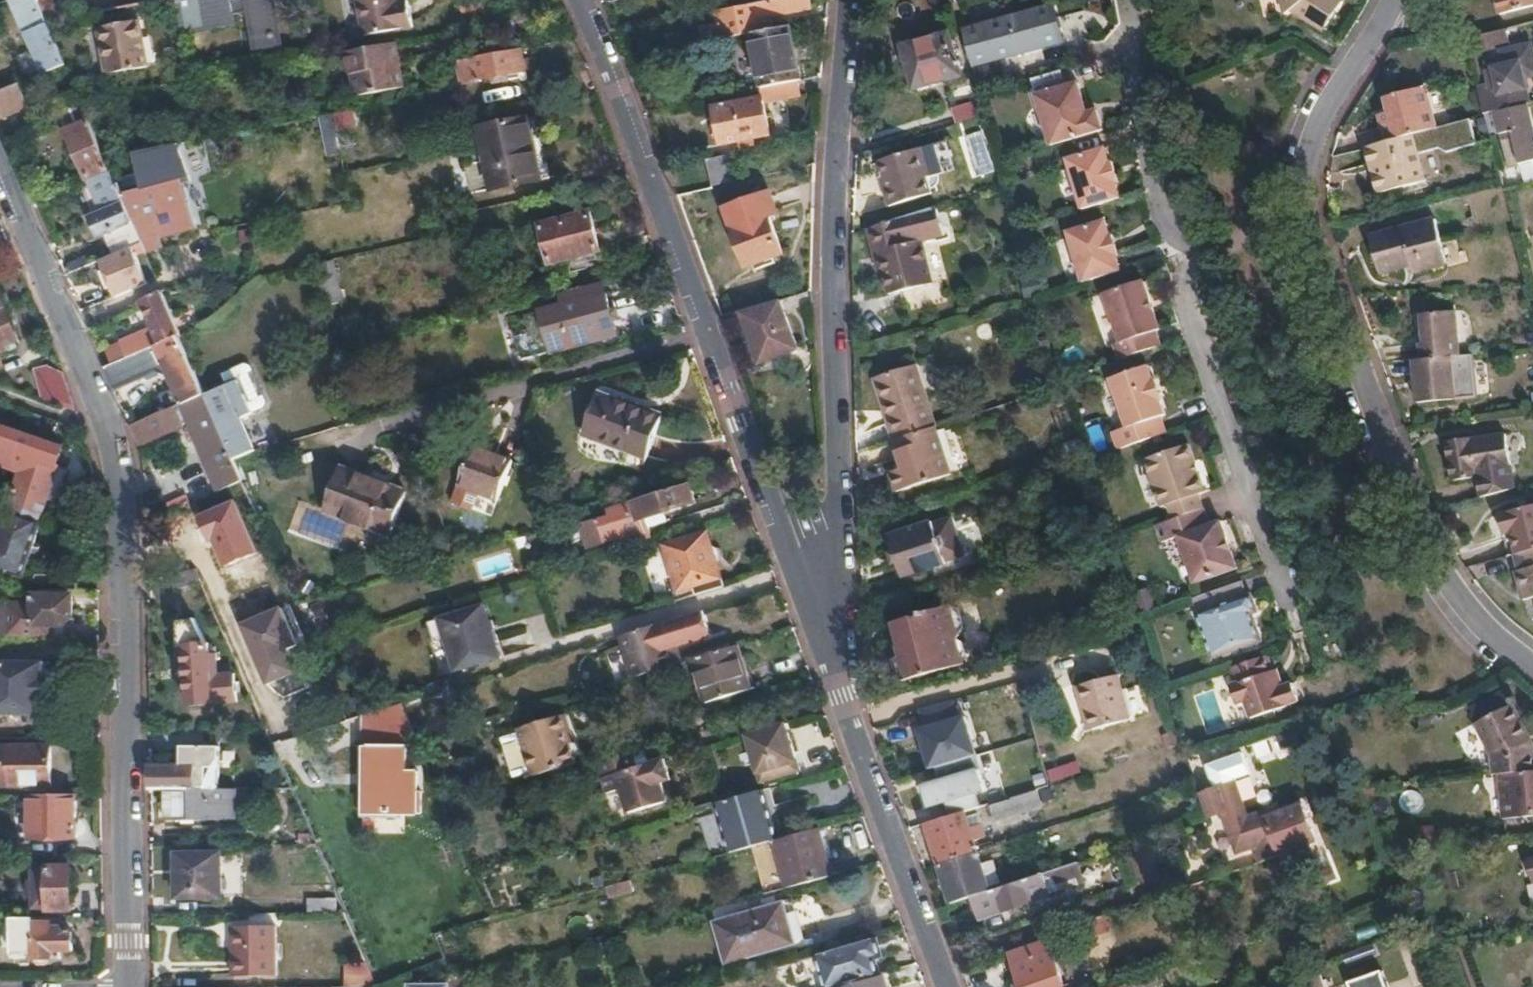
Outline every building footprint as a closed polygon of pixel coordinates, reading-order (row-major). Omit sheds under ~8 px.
[(32,31),(24,34),(41,72),(63,63),(44,20),(37,4),(35,0),(19,0),(32,31)] [(37,4),(44,20),(61,16),(54,0),(35,0),(37,4)] [(180,33),(232,23),(231,13),(243,11),(251,52),(283,47),(274,0),(173,0),(180,33)] [(409,26),(405,2),(394,4),(393,0),(356,0),(362,35),(409,26)] [(483,0),(477,0),(466,2),(468,17),(486,13),(483,0)] [(808,0),(780,0),(711,12),(717,41),(748,36),(753,35),(751,21),(810,10),(808,0)] [(1284,14),(1292,12),(1326,28),(1346,1),(1344,0),(1281,0),(1284,14)] [(1501,14),(1532,6),(1532,0),(1498,0),(1501,14)] [(1051,5),(964,30),(974,63),(1003,55),(1060,38),(1051,5)] [(146,63),(137,17),(95,25),(101,59),(105,59),(106,70),(146,63)] [(789,28),(753,35),(748,36),(757,87),(794,80),(798,79),(789,28)] [(1507,29),(1487,34),(1491,49),(1511,45),(1507,29)] [(958,76),(947,33),(901,47),(912,89),(958,76)] [(394,42),(343,52),(353,96),(402,86),(394,42)] [(1487,115),(1525,105),(1526,104),(1520,83),(1527,81),(1526,78),(1532,76),(1532,47),(1532,45),(1503,52),(1507,67),(1490,71),(1494,85),(1480,89),(1482,97),(1487,115)] [(519,49),(455,60),(459,84),(494,77),(507,74),(524,71),(519,49)] [(0,73),(0,90),(9,86),(16,83),(10,69),(0,73)] [(1063,72),(1033,82),(1038,99),(1053,148),(1105,132),(1099,111),(1090,114),(1080,85),(1080,83),(1067,87),(1063,72)] [(508,81),(507,74),(494,77),(496,83),(508,81)] [(794,80),(757,87),(759,99),(712,109),(719,143),(766,134),(761,104),(797,96),(794,80)] [(0,90),(0,119),(25,107),(20,94),(14,96),(9,86),(0,90)] [(1387,140),(1410,135),(1436,128),(1426,87),(1388,97),(1391,111),(1380,113),(1387,140)] [(983,116),(978,99),(953,107),(958,124),(983,116)] [(103,157),(80,105),(58,114),(85,180),(108,169),(103,157)] [(1529,106),(1497,115),(1487,117),(1493,139),(1502,137),(1513,134),(1521,165),(1532,162),(1532,123),(1529,106)] [(354,111),(335,115),(338,131),(357,128),(354,111)] [(532,183),(526,122),(479,127),(484,188),(532,183)] [(1513,134),(1502,137),(1510,168),(1521,165),(1513,134)] [(1387,140),(1366,146),(1378,192),(1422,180),(1410,135),(1387,140)] [(138,188),(117,192),(128,217),(131,216),(151,212),(176,207),(165,145),(132,152),(138,188)] [(934,177),(924,148),(882,161),(892,189),(888,190),(894,210),(937,196),(931,178),(934,177)] [(1061,163),(1078,214),(1114,202),(1109,186),(1112,185),(1106,164),(1103,165),(1098,151),(1061,163)] [(732,152),(704,158),(710,185),(737,179),(732,152)] [(108,169),(85,180),(99,214),(97,215),(104,232),(101,234),(111,255),(130,247),(139,243),(128,217),(117,192),(108,169)] [(776,212),(768,189),(723,206),(745,264),(781,250),(768,215),(776,212)] [(892,299),(935,285),(921,242),(944,235),(935,207),(870,228),(879,256),(879,255),(885,273),(892,299)] [(151,212),(131,216),(140,239),(193,229),(190,214),(153,220),(151,212)] [(597,252),(588,212),(539,224),(548,264),(597,252)] [(1444,263),(1431,218),(1372,234),(1381,269),(1411,262),(1413,270),(1444,263)] [(1068,253),(1079,284),(1080,284),(1114,274),(1115,274),(1109,255),(1112,254),(1108,240),(1106,235),(1103,236),(1098,222),(1062,233),(1068,253)] [(879,275),(885,273),(879,255),(879,256),(870,228),(865,229),(879,275)] [(111,255),(97,261),(114,300),(149,284),(147,278),(143,280),(130,247),(111,255)] [(85,258),(65,265),(75,293),(95,286),(85,258)] [(1116,359),(1156,345),(1150,329),(1156,327),(1138,279),(1099,293),(1117,340),(1110,343),(1116,359)] [(602,297),(539,313),(527,317),(533,343),(537,356),(571,347),(612,336),(602,297)] [(163,300),(163,298),(142,306),(146,315),(166,307),(163,300)] [(0,300),(0,353),(9,349),(6,342),(17,338),(0,300)] [(126,359),(178,336),(166,307),(146,315),(151,328),(119,341),(126,359)] [(1418,312),(1421,356),(1459,354),(1456,309),(1418,312)] [(796,346),(783,310),(745,325),(759,360),(796,346)] [(160,397),(166,412),(204,396),(201,389),(178,336),(126,359),(104,369),(107,377),(112,389),(163,368),(173,392),(160,397)] [(1421,356),(1413,357),(1416,400),(1476,397),(1473,352),(1459,354),(1421,356)] [(66,380),(59,362),(33,374),(45,399),(76,410),(73,400),(66,380)] [(1117,449),(1164,432),(1157,415),(1163,413),(1158,399),(1161,398),(1154,378),(1152,379),(1146,363),(1107,375),(1124,426),(1111,430),(1117,449)] [(900,438),(935,426),(917,365),(875,377),(885,411),(891,409),(900,438)] [(129,428),(138,448),(184,430),(183,428),(188,425),(222,504),(245,493),(230,459),(246,454),(239,420),(251,415),(246,404),(249,403),(245,392),(242,393),(238,382),(226,387),(225,384),(214,389),(215,391),(204,396),(166,412),(129,428)] [(644,455),(658,418),(596,394),(582,433),(644,455)] [(885,411),(893,440),(900,438),(891,409),(885,411)] [(893,440),(891,441),(900,470),(888,475),(894,493),(949,476),(935,426),(900,438),(893,440)] [(49,489),(58,492),(65,470),(56,468),(61,452),(36,444),(35,442),(0,429),(0,452),(23,459),(11,496),(0,492),(0,500),(9,503),(12,504),(60,520),(60,521),(65,508),(45,502),(49,489)] [(1474,436),(1449,439),(1454,478),(1480,475),(1483,494),(1513,487),(1510,463),(1506,434),(1474,438),(1474,436)] [(1165,503),(1170,517),(1203,507),(1198,492),(1204,490),(1198,472),(1195,473),(1189,458),(1193,456),(1188,441),(1143,457),(1159,505),(1165,503)] [(495,501),(509,463),(472,449),(457,487),(495,501)] [(1198,472),(1193,456),(1189,458),(1195,473),(1198,472)] [(389,534),(405,493),(340,469),(323,510),(389,534)] [(700,501),(694,482),(632,501),(637,520),(645,518),(648,528),(665,524),(662,512),(700,501)] [(632,501),(607,509),(610,516),(581,524),(588,547),(619,537),(620,541),(641,535),(639,532),(648,528),(645,518),(637,520),(632,501)] [(1532,545),(1532,502),(1498,510),(1504,531),(1512,529),(1517,549),(1532,545)] [(43,515),(12,504),(9,503),(0,528),(0,569),(22,577),(43,515)] [(1223,540),(1225,535),(1219,520),(1172,535),(1188,582),(1235,566),(1230,550),(1226,549),(1223,540)] [(930,522),(886,536),(891,550),(885,552),(889,563),(894,562),(895,567),(891,568),(894,581),(942,565),(941,562),(957,556),(956,546),(952,531),(947,523),(932,528),(930,522)] [(708,545),(705,534),(663,546),(677,591),(692,586),(694,595),(721,587),(718,577),(715,566),(719,565),(713,544),(708,545)] [(641,535),(620,541),(622,547),(642,540),(641,535)] [(1516,549),(1521,567),(1514,568),(1522,596),(1532,593),(1532,545),(1517,549),(1516,549)] [(199,581),(196,573),(193,567),(168,575),(175,589),(199,581)] [(77,590),(76,574),(32,574),(32,590),(77,590)] [(1251,594),(1245,577),(1189,596),(1204,642),(1255,625),(1245,595),(1251,594)] [(694,595),(692,586),(677,591),(671,593),(674,601),(694,595)] [(69,616),(69,596),(31,596),(31,603),(4,602),(4,637),(49,637),(49,624),(61,624),(63,626),(71,619),(69,616)] [(486,622),(482,605),(430,620),(428,625),(431,637),(438,641),(443,640),(452,672),(498,658),(493,642),(497,641),(495,634),(491,636),(489,628),(493,627),(490,619),(486,622)] [(902,656),(894,659),(890,660),(898,685),(942,671),(940,665),(958,659),(957,657),(962,651),(959,641),(951,639),(956,630),(949,609),(940,607),(910,616),(907,622),(904,622),(903,619),(883,625),(891,649),(898,647),(902,656)] [(240,627),(267,684),(309,664),(282,608),(240,627)] [(665,622),(619,636),(626,660),(632,659),(637,677),(682,663),(676,647),(672,647),(665,622)] [(183,646),(190,701),(214,698),(215,704),(235,701),(232,675),(217,677),(215,660),(209,661),(207,643),(183,646)] [(746,684),(735,647),(693,659),(704,697),(746,684)] [(891,649),(894,659),(902,656),(898,647),(891,649)] [(1275,674),(1268,653),(1227,666),(1232,680),(1225,683),(1231,701),(1239,699),(1246,716),(1283,704),(1282,702),(1297,697),(1291,680),(1282,683),(1279,673),(1275,674)] [(632,659),(626,660),(631,678),(637,677),(632,659)] [(940,665),(942,671),(960,665),(958,659),(940,665)] [(0,665),(0,717),(43,716),(42,700),(47,700),(47,690),(43,690),(43,685),(47,685),(47,679),(41,679),(41,665),(0,665)] [(1084,700),(1091,726),(1125,717),(1113,674),(1074,684),(1079,702),(1084,700)] [(1086,727),(1091,726),(1084,700),(1079,702),(1086,727)] [(957,703),(921,710),(924,726),(960,719),(957,703)] [(1532,769),(1532,750),(1528,751),(1527,743),(1510,704),(1472,721),(1488,758),(1489,773),(1496,773),(1532,769)] [(407,707),(364,715),(370,743),(412,735),(407,707)] [(522,749),(525,757),(568,744),(565,735),(570,733),(565,716),(516,730),(517,734),(522,749)] [(990,738),(985,721),(916,739),(926,774),(956,765),(951,748),(990,738)] [(784,722),(772,726),(775,735),(787,732),(784,722)] [(745,734),(759,782),(798,770),(787,732),(775,735),(772,726),(745,734)] [(568,744),(573,742),(570,733),(565,735),(568,744)] [(522,749),(517,734),(500,740),(512,778),(529,772),(526,762),(522,749)] [(1271,739),(1254,746),(1261,763),(1278,756),(1271,739)] [(568,744),(525,757),(526,762),(529,772),(531,777),(574,763),(569,746),(568,744)] [(48,784),(47,745),(4,745),(5,784),(48,784)] [(363,818),(420,820),(422,770),(413,769),(414,746),(365,745),(363,818)] [(180,767),(150,768),(151,791),(167,790),(217,788),(216,747),(180,747),(180,767)] [(633,768),(629,754),(593,765),(595,774),(597,781),(601,779),(605,793),(617,789),(619,793),(666,777),(661,759),(633,768)] [(1212,790),(1198,795),(1207,819),(1221,814),(1236,855),(1252,849),(1258,847),(1263,861),(1277,855),(1282,869),(1311,858),(1307,846),(1313,843),(1313,841),(1299,805),(1262,818),(1261,813),(1246,818),(1234,781),(1248,776),(1241,754),(1205,766),(1212,790)] [(1053,782),(1082,773),(1079,761),(1050,770),(1053,782)] [(1034,788),(1027,766),(982,780),(988,803),(1034,788)] [(1496,773),(1500,815),(1532,812),(1532,769),(1496,773)] [(668,780),(666,777),(619,793),(626,813),(663,801),(657,784),(668,780)] [(234,817),(234,788),(217,788),(167,790),(167,819),(234,817)] [(763,789),(717,802),(731,852),(775,840),(777,839),(763,789)] [(1039,807),(1034,791),(988,805),(993,821),(1039,807)] [(75,838),(75,794),(27,795),(28,840),(75,838)] [(963,813),(925,824),(938,864),(975,852),(971,840),(964,818),(963,813)] [(975,815),(964,818),(971,840),(982,837),(975,815)] [(832,876),(819,828),(783,838),(794,886),(832,876)] [(783,838),(777,839),(775,840),(787,888),(794,886),(783,838)] [(1258,847),(1252,849),(1257,862),(1263,861),(1258,847)] [(975,852),(938,864),(948,898),(1000,882),(996,868),(981,872),(975,852)] [(220,853),(176,855),(178,897),(221,896),(220,853)] [(1076,863),(971,897),(979,919),(1047,896),(1044,887),(1080,875),(1076,863)] [(68,867),(28,868),(28,877),(28,897),(29,905),(68,905),(68,867)] [(309,912),(336,911),(336,898),(308,899),(309,912)] [(791,945),(782,906),(714,923),(725,963),(791,945)] [(70,949),(71,931),(60,931),(60,926),(49,927),(49,922),(30,922),(30,917),(9,918),(10,953),(30,952),(29,956),(36,964),(43,963),(46,957),(59,957),(59,949),(70,949)] [(1100,917),(1065,929),(1070,944),(1076,943),(1105,933),(1100,917)] [(273,925),(231,926),(232,974),(275,972),(273,925)] [(876,937),(788,962),(794,981),(810,977),(813,986),(818,986),(823,986),(824,986),(829,986),(878,973),(875,958),(881,956),(876,937)] [(1046,941),(1008,954),(1019,986),(1061,986),(1046,941)] [(376,986),(444,986),(455,983),(452,976),(445,959),(376,986)] [(370,966),(347,962),(343,986),(367,986),(370,966)] [(878,973),(829,986),(885,986),(881,972),(878,973)] [(1386,972),(1353,982),(1354,986),(1391,986),(1386,972)] [(1320,976),(1307,980),(1309,986),(1324,986),(1320,976)]
